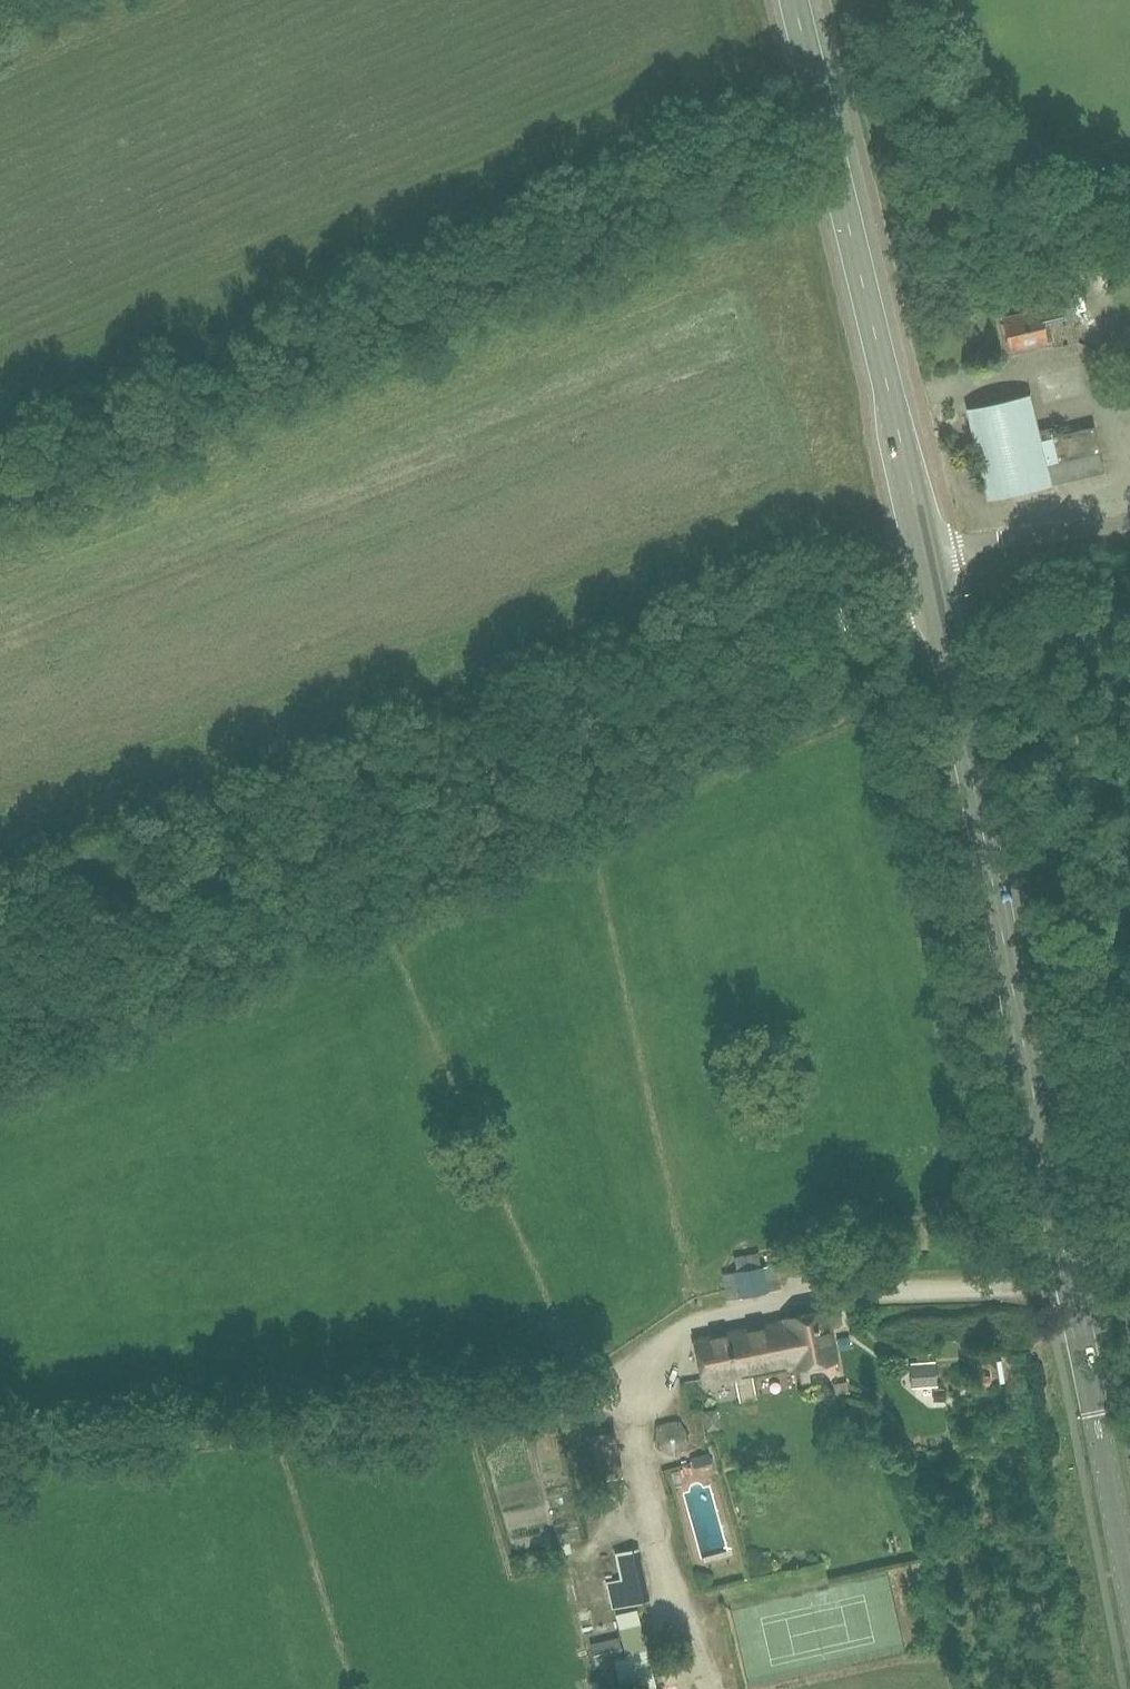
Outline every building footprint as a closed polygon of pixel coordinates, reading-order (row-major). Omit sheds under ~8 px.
[(1038,219),(1026,221),(1030,235),(1041,233),(1038,219)] [(1039,265),(1034,245),(1024,248),(1029,268),(1039,265)] [(1068,275),(1055,278),(1061,301),(1065,321),(1078,318),(1068,275)] [(1101,297),(1084,300),(1087,313),(1103,310),(1101,297)] [(1024,314),(1004,319),(1011,350),(1053,340),(1049,325),(1065,321),(1061,301),(1023,310),(1024,314)] [(1053,428),(1036,432),(1028,396),(968,410),(989,497),(1048,483),(1044,463),(1100,450),(1094,426),(1055,436),(1053,428)] [(733,1255),(736,1271),(723,1274),(728,1300),(780,1291),(776,1265),(761,1267),(758,1251),(733,1255)] [(813,1387),(808,1366),(837,1360),(830,1326),(840,1324),(837,1309),(786,1318),(786,1321),(696,1338),(705,1385),(739,1378),(789,1368),(794,1367),(794,1369),(797,1368),(803,1389),(813,1387)] [(957,1382),(957,1354),(933,1353),(933,1382),(957,1382)] [(679,1419),(656,1424),(654,1447),(675,1457),(691,1439),(679,1419)] [(601,1480),(623,1476),(614,1431),(591,1436),(601,1480)] [(607,1583),(612,1609),(650,1601),(640,1548),(615,1553),(620,1579),(607,1583)] [(637,1608),(616,1613),(626,1656),(623,1656),(618,1636),(590,1642),(596,1664),(614,1660),(621,1688),(657,1688),(637,1608)]
